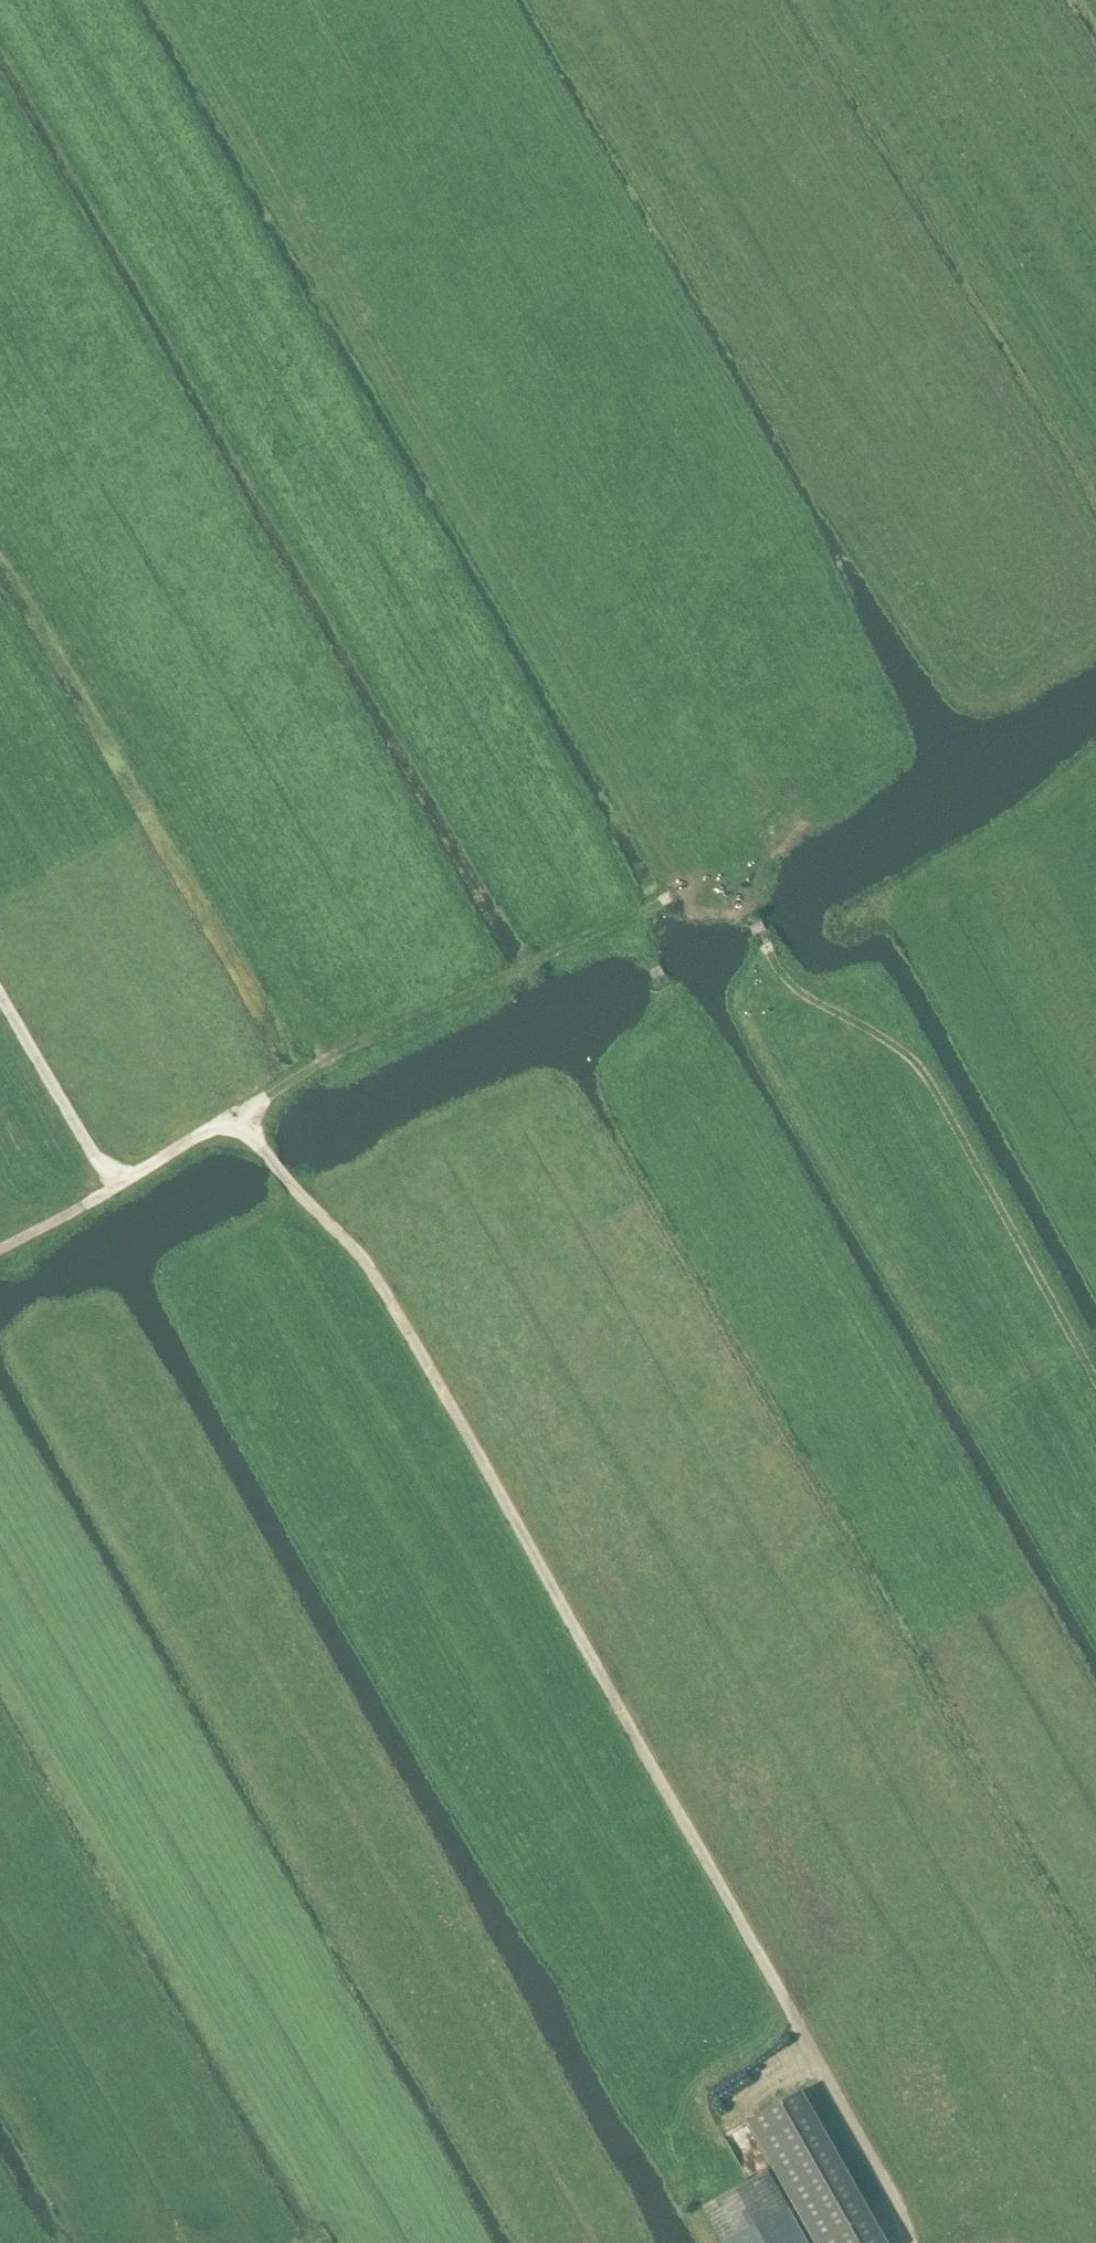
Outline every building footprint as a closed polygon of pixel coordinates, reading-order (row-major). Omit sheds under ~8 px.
[(804,2090),(750,2120),(818,2242),(889,2242),(804,2090)] [(703,2205),(724,2242),(808,2242),(767,2170),(703,2205)]
